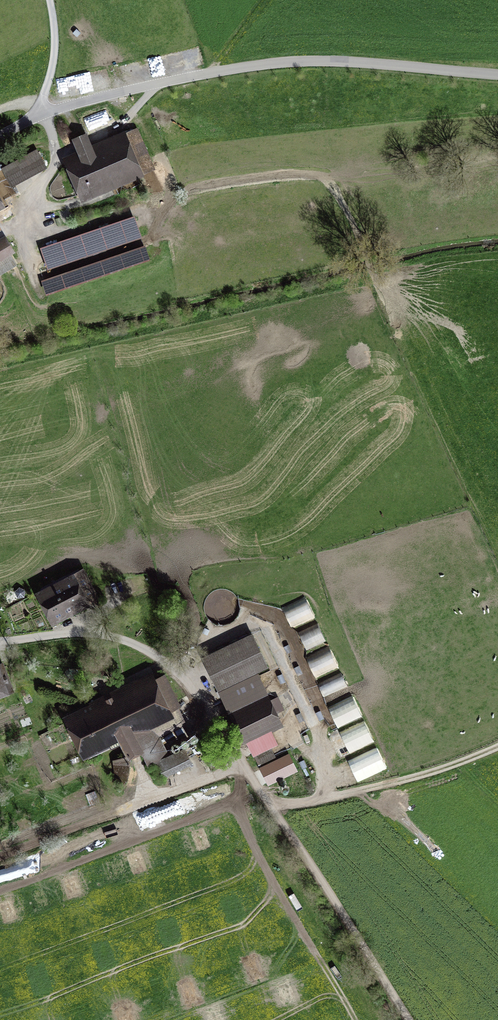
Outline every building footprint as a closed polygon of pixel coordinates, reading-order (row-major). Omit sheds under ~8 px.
[(55,76),(58,97),(108,91),(106,70),(55,76)] [(84,203),(140,179),(153,172),(137,132),(121,135),(87,149),(82,136),(66,143),(72,157),(65,160),(84,203)] [(38,151),(2,170),(12,189),(48,169),(38,151)] [(42,251),(49,273),(142,241),(135,220),(42,251)] [(6,238),(0,241),(0,264),(16,253),(6,238)] [(43,285),(48,302),(151,266),(145,250),(43,285)] [(41,587),(58,619),(95,600),(78,568),(41,587)] [(283,607),(292,627),(316,615),(306,596),(283,607)] [(299,631),(306,649),(326,641),(319,622),(299,631)] [(256,674),(269,669),(254,638),(202,662),(216,692),(256,674)] [(306,656),(315,676),(339,665),(329,645),(306,656)] [(15,696),(5,666),(0,667),(0,701),(15,696)] [(342,672),(318,682),(324,696),(348,686),(342,672)] [(277,720),(267,697),(261,685),(256,674),(216,692),(227,716),(237,738),(244,735),(267,724),(277,720)] [(167,753),(157,730),(175,722),(178,706),(166,676),(61,721),(80,764),(119,749),(127,763),(142,756),(147,768),(161,761),(167,753)] [(329,706),(338,727),(363,715),(353,694),(329,706)] [(340,730),(349,752),(374,741),(365,720),(340,730)] [(267,724),(244,735),(256,762),(279,752),(267,724)] [(358,781),(388,767),(378,746),(348,759),(358,781)] [(158,767),(165,782),(192,768),(185,754),(158,767)] [(289,756),(262,767),(268,782),(295,771),(289,756)] [(164,818),(235,798),(231,783),(160,802),(164,818)] [(0,900),(0,912),(4,925),(23,919),(15,895),(0,900)]
